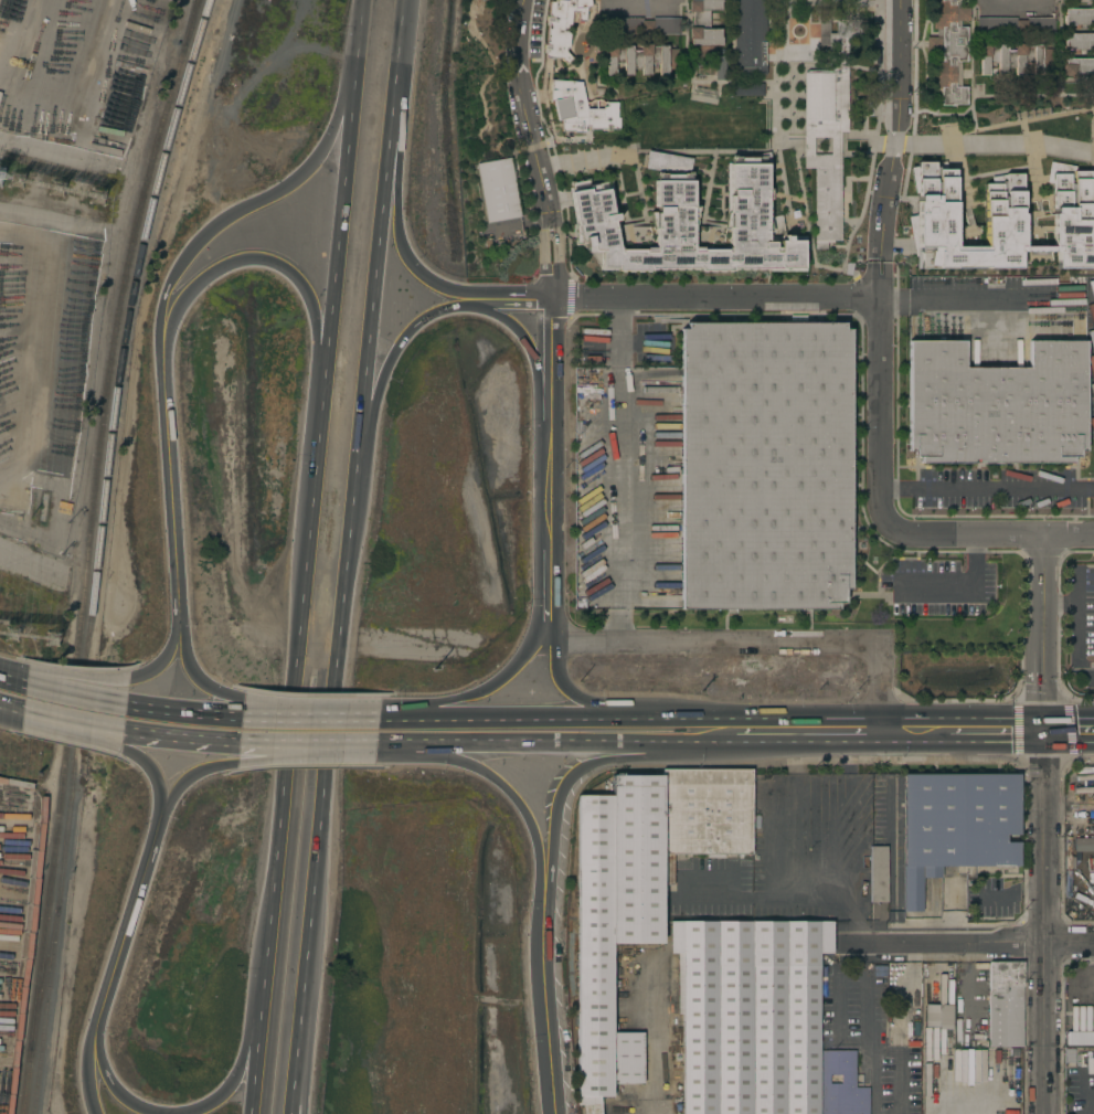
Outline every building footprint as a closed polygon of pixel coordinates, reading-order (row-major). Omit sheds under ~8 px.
[(554,2),(554,0),(567,0),(590,0),(590,7),(587,7),(586,13),(573,12),(571,29),(569,28),(567,32),(571,32),(570,51),(566,50),(566,51),(573,60),(565,66),(561,60),(545,59),(546,53),(543,52),(544,44),(546,44),(549,23),(545,23),(546,17),(549,18),(550,1),(554,2)] [(688,12),(688,0),(690,0),(722,0),(722,2),(721,2),(720,10),(709,10),(709,29),(721,29),(720,36),(722,36),(721,46),(714,46),(714,57),(694,56),(694,46),(691,46),(691,39),(688,39),(688,28),(693,28),(693,12),(688,12)] [(734,75),(734,0),(765,0),(765,75),(734,75)] [(933,8),(933,0),(967,0),(967,1),(960,1),(960,8),(968,8),(968,21),(959,21),(959,26),(966,26),(967,61),(955,61),(955,87),(967,87),(967,104),(952,104),(952,105),(941,105),(941,88),(932,88),(932,81),(931,81),(931,67),(932,67),(932,60),(942,60),(942,51),(925,51),(925,36),(942,36),(942,29),(933,29),(933,20),(931,20),(931,8),(933,8)] [(1064,9),(1093,9),(1093,24),(1079,24),(1079,29),(1072,29),(1072,24),(1063,24),(1063,15),(1064,15),(1064,9)] [(847,131),(840,131),(840,243),(826,243),(826,248),(814,248),(814,176),(812,176),(812,168),(803,168),(803,73),(828,73),(828,45),(818,45),(818,17),(829,17),(829,33),(835,33),(835,20),(860,20),(860,38),(847,38),(847,131)] [(641,18),(641,20),(652,20),(652,18),(678,18),(679,33),(652,34),(652,32),(641,32),(641,34),(607,34),(606,18),(641,18)] [(1016,18),(1016,20),(1026,20),(1026,18),(1054,18),(1054,34),(1027,34),(1027,32),(1016,32),(1016,34),(977,33),(977,18),(1016,18)] [(1063,33),(1093,33),(1093,50),(1079,50),(1079,54),(1071,54),(1071,50),(1063,50),(1063,33)] [(603,44),(616,44),(616,46),(623,46),(623,45),(633,45),(633,50),(639,50),(639,44),(651,44),(651,46),(659,46),(659,45),(668,45),(668,49),(678,49),(678,68),(667,68),(667,75),(659,75),(659,63),(650,63),(650,75),(641,75),(641,68),(633,68),(633,75),(624,75),(624,63),(615,63),(615,76),(605,75),(606,56),(603,56),(603,44)] [(977,44),(989,44),(989,46),(997,46),(997,44),(1006,44),(1006,50),(1013,50),(1013,44),(1026,44),(1026,45),(1041,45),(1041,75),(1033,75),(1033,63),(1023,63),(1023,75),(1015,75),(1015,66),(1006,66),(1006,75),(997,75),(997,63),(988,62),(988,75),(979,75),(979,56),(977,56),(977,44)] [(715,55),(724,55),(724,79),(715,79),(715,55)] [(1065,59),(1093,59),(1093,74),(1079,74),(1079,78),(1074,78),(1074,76),(1062,76),(1062,64),(1065,64),(1065,59)] [(586,103),(587,103),(588,102),(592,99),(596,98),(601,99),(604,102),(605,103),(617,103),(617,130),(585,130),(584,134),(561,131),(562,120),(557,121),(553,102),(550,102),(551,81),(582,83),(586,103)] [(731,84),(763,84),(763,96),(731,96),(731,84)] [(1037,112),(1037,129),(994,129),(994,126),(989,126),(989,121),(994,121),(994,112),(1037,112)] [(692,157),(692,173),(697,172),(697,227),(712,227),(724,227),(724,163),(768,163),(769,237),(779,237),(779,231),(795,231),(795,237),(804,236),(805,272),(598,274),(598,254),(585,256),(583,245),(578,246),(565,180),(592,176),(594,182),(608,180),(614,208),(619,206),(623,227),(618,229),(620,238),(652,238),(652,171),(644,170),(647,149),(692,157)] [(486,221),(476,222),(471,195),(481,193),(476,165),(511,158),(521,218),(487,224),(486,221)] [(1037,161),(1037,179),(994,179),(994,176),(989,176),(989,171),(994,171),(994,161),(1037,161)] [(1064,171),(1093,171),(1093,189),(1064,190),(1064,171)] [(1037,187),(1037,204),(994,204),(994,187),(1037,187)] [(1064,197),(1093,197),(1093,214),(1064,214),(1064,211),(1061,211),(1061,206),(1064,206),(1064,197)] [(956,204),(956,208),(958,208),(958,219),(956,219),(956,221),(949,221),(949,247),(957,247),(957,264),(933,264),(933,261),(931,261),(931,250),(923,250),(923,219),(931,219),(931,208),(933,208),(933,204),(956,204)] [(978,231),(978,216),(1052,216),(1052,231),(978,231)] [(1064,221),(1093,221),(1093,240),(1064,240),(1064,235),(1061,235),(1061,231),(1064,231),(1064,221)] [(1064,246),(1093,246),(1093,264),(1064,264),(1064,246)] [(1027,250),(1027,263),(1002,263),(1002,250),(1027,250)] [(680,329),(687,329),(687,322),(843,322),(843,329),(850,329),(850,590),(843,590),(843,604),(838,604),(838,609),(680,609),(680,329)] [(920,463),(920,457),(914,457),(914,452),(907,452),(907,340),(964,340),(964,368),(1029,368),(1029,341),(1085,341),(1085,452),(1079,452),(1079,457),(1073,457),(1073,464),(920,463)] [(662,768),(752,770),(751,855),(724,855),(724,858),(707,858),(707,855),(673,855),(673,884),(662,884),(662,776),(662,768)] [(1019,774),(1019,835),(1005,835),(1005,842),(1019,842),(1019,867),(941,867),(941,878),(922,878),(922,912),(903,912),(903,774),(1019,774)] [(599,1096),(601,1113),(584,1113),(583,1105),(577,1105),(576,1099),(577,795),(612,796),(612,775),(662,776),(662,884),(661,944),(613,943),(612,1032),(642,1032),(642,1083),(612,1084),(612,1096),(599,1096)] [(1073,838),(1073,852),(1093,852),(1093,838),(1073,838)] [(886,902),(870,902),(870,846),(886,846),(886,902)] [(869,920),(882,920),(883,903),(869,903),(869,920)] [(819,1050),(819,1113),(682,1113),(682,1015),(677,1014),(677,953),(669,953),(669,921),(831,922),(831,954),(819,954),(819,1050)] [(1022,1047),(988,1047),(988,962),(1022,962),(1022,1047)] [(924,1030),(925,1005),(953,1005),(953,1030),(924,1030)] [(1064,1032),(1064,1045),(1093,1045),(1093,1032),(1064,1032)] [(869,1088),(869,1113),(819,1113),(819,1050),(854,1050),(854,1088),(869,1088)]
